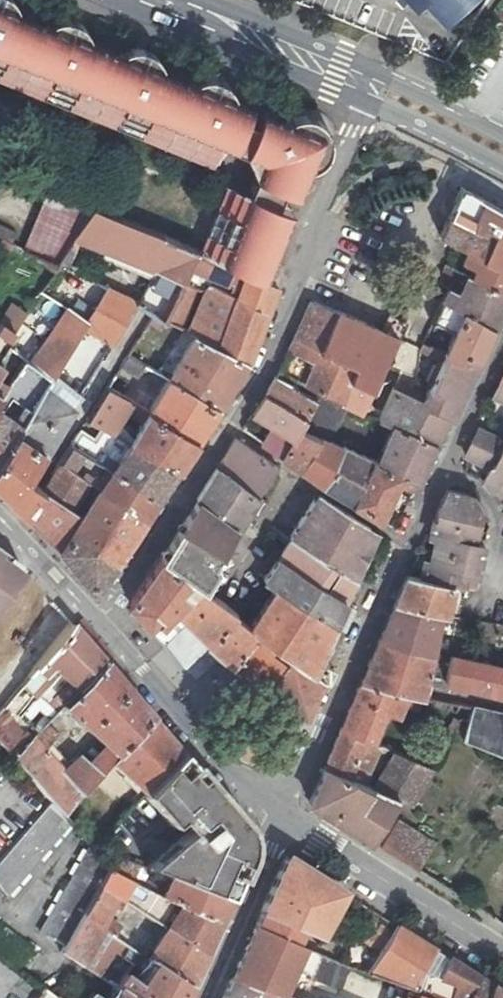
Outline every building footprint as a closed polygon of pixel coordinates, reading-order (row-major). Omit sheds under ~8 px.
[(211,165),(235,145),(247,149),(256,174),(249,191),(227,183),(200,249),(266,277),(293,207),(280,201),(285,186),(300,193),(312,164),(324,158),(332,142),(330,126),(317,116),(302,111),(289,117),(265,109),(258,124),(246,119),(252,104),(236,98),(232,84),(221,76),(205,75),(193,79),(163,68),(159,55),(148,47),(134,46),(123,50),(90,37),(86,25),(75,17),(58,16),(49,21),(20,9),(15,0),(0,0),(0,81),(211,165)] [(420,12),(432,0),(409,0),(420,12)] [(448,12),(461,0),(437,0),(448,12)] [(462,187),(449,213),(470,224),(472,219),(502,234),(502,210),(462,187)] [(73,234),(90,204),(49,188),(22,251),(55,265),(73,234)] [(74,234),(80,237),(155,269),(170,239),(146,229),(147,228),(90,204),(73,234),(74,234)] [(472,219),(470,224),(449,213),(438,235),(467,248),(502,264),(502,234),(472,219)] [(9,245),(15,235),(0,227),(0,239),(9,245)] [(80,237),(74,234),(70,240),(76,244),(80,237)] [(9,245),(0,239),(0,256),(4,258),(12,246),(9,245)] [(163,320),(183,280),(181,279),(195,250),(170,239),(155,269),(136,302),(138,303),(137,305),(163,320)] [(76,244),(70,240),(55,265),(38,291),(65,309),(85,322),(107,287),(64,264),(76,244)] [(472,275),(502,290),(502,264),(467,248),(464,255),(469,258),(463,271),(467,273),(472,275)] [(219,289),(229,265),(197,251),(195,250),(181,279),(183,280),(196,290),(205,288),(207,283),(219,289)] [(472,275),(463,295),(458,292),(467,273),(463,271),(447,264),(439,283),(446,286),(439,302),(441,302),(490,325),(502,296),(502,290),(472,275)] [(245,272),(235,295),(266,309),(274,285),(248,273),(245,272)] [(463,295),(472,275),(467,273),(458,292),(463,295)] [(266,309),(235,295),(219,289),(207,283),(205,288),(191,319),(174,312),(169,322),(195,333),(246,362),(266,309)] [(113,343),(137,305),(138,303),(136,302),(107,287),(85,322),(83,326),(113,343)] [(35,296),(24,314),(23,314),(33,322),(46,303),(35,296)] [(361,409),(371,388),(348,377),(353,364),(321,348),(336,310),(316,301),(310,302),(288,348),(314,360),(304,383),(306,384),(318,389),(347,403),(361,409)] [(444,352),(446,353),(472,365),(490,325),(441,302),(431,322),(433,323),(434,321),(454,330),(444,352)] [(23,314),(24,314),(11,306),(0,323),(0,324),(12,331),(23,314)] [(85,322),(65,309),(28,361),(51,377),(83,326),(85,322)] [(348,377),(371,388),(400,323),(390,319),(388,325),(386,325),(383,331),(363,322),(336,310),(321,348),(353,364),(348,377)] [(390,319),(400,323),(403,318),(392,313),(390,319)] [(12,331),(0,324),(0,349),(12,331)] [(246,362),(195,333),(167,379),(215,408),(246,362)] [(129,346),(125,353),(147,367),(152,359),(129,346)] [(147,367),(125,353),(119,362),(150,382),(156,372),(147,367)] [(472,365),(446,353),(424,404),(450,416),(472,365)] [(285,354),(281,363),(277,372),(297,381),(305,363),(285,354)] [(37,401),(44,388),(51,377),(28,361),(25,359),(0,396),(0,409),(5,402),(12,404),(22,391),(37,401)] [(129,400),(140,407),(145,399),(126,387),(129,382),(113,372),(104,386),(129,400)] [(318,389),(306,384),(303,391),(275,377),(265,395),(303,417),(318,389)] [(215,408),(167,379),(148,412),(194,439),(215,408)] [(494,398),(502,403),(502,380),(494,398)] [(57,381),(53,395),(77,400),(81,386),(57,381)] [(107,429),(110,431),(116,422),(123,410),(129,400),(104,386),(85,417),(107,429)] [(44,388),(37,401),(31,411),(0,460),(0,487),(13,501),(71,409),(44,388)] [(327,440),(347,403),(318,389),(303,417),(297,427),(317,437),(319,436),(327,440)] [(450,417),(450,416),(424,404),(391,389),(379,417),(394,423),(434,440),(446,415),(450,417)] [(297,427),(303,417),(265,395),(251,414),(271,426),(291,438),(297,427)] [(142,421),(148,412),(140,407),(129,400),(123,410),(142,421)] [(31,411),(23,406),(14,421),(0,411),(0,460),(31,411)] [(175,468),(194,439),(148,412),(142,421),(135,433),(130,442),(175,468)] [(175,468),(130,442),(116,461),(97,445),(107,429),(85,417),(70,441),(99,462),(110,470),(155,498),(164,485),(175,468)] [(110,431),(130,442),(135,433),(116,422),(110,431)] [(377,464),(416,481),(434,440),(394,423),(377,464)] [(281,456),(291,438),(271,426),(261,442),(281,456)] [(297,427),(291,438),(281,456),(290,462),(299,468),(317,437),(297,427)] [(488,467),(482,478),(486,485),(502,494),(502,440),(479,428),(466,456),(488,467)] [(352,503),(373,461),(373,459),(342,445),(341,447),(327,440),(319,436),(317,437),(299,468),(352,503)] [(235,438),(216,468),(256,495),(275,464),(235,438)] [(70,441),(58,460),(87,479),(99,462),(70,441)] [(41,487),(40,488),(80,516),(60,549),(74,566),(89,586),(96,586),(111,563),(130,536),(143,517),(99,487),(87,479),(58,460),(41,487)] [(377,464),(373,461),(352,503),(379,518),(396,482),(412,489),(416,481),(377,464)] [(236,527),(256,495),(216,468),(197,498),(236,527)] [(155,498),(110,470),(99,487),(143,517),(148,508),(155,498)] [(80,516),(40,488),(25,513),(37,525),(60,549),(80,516)] [(422,562),(419,576),(449,580),(462,582),(464,573),(474,575),(480,545),(471,543),(479,511),(470,495),(445,489),(436,511),(433,522),(431,521),(428,537),(433,538),(428,562),(422,562)] [(317,493),(290,535),(353,576),(374,530),(317,493)] [(224,545),(236,527),(197,498),(186,515),(209,531),(207,535),(224,545)] [(186,515),(159,558),(186,577),(197,585),(203,590),(205,589),(202,587),(216,566),(214,560),(227,553),(224,545),(207,535),(209,531),(186,515)] [(353,576),(290,535),(277,557),(342,600),(353,576)] [(0,553),(0,597),(20,570),(0,553)] [(263,577),(275,585),(333,621),(342,600),(277,557),(276,556),(263,577)] [(128,603),(163,645),(167,641),(186,662),(205,641),(207,643),(231,613),(233,610),(205,589),(203,590),(197,585),(183,598),(175,589),(186,577),(159,558),(128,603)] [(20,570),(0,597),(0,652),(6,657),(2,661),(6,663),(50,605),(20,570)] [(407,574),(395,602),(438,611),(438,613),(442,614),(449,580),(419,576),(407,574)] [(455,616),(462,582),(449,580),(442,614),(455,616)] [(249,626),(254,629),(289,655),(311,671),(333,621),(275,585),(249,626)] [(429,654),(438,613),(438,611),(395,602),(379,638),(429,654)] [(25,678),(67,625),(50,605),(6,663),(0,671),(0,683),(12,667),(25,678)] [(231,663),(254,629),(249,626),(231,613),(207,643),(231,663)] [(74,689),(98,661),(67,625),(25,678),(21,682),(33,693),(48,676),(43,671),(48,666),(74,689)] [(289,655),(254,629),(231,663),(268,688),(289,655)] [(490,693),(502,695),(502,637),(496,636),(489,665),(449,656),(443,683),(490,693)] [(424,678),(429,654),(379,638),(367,667),(424,678)] [(268,688),(305,714),(322,679),(311,671),(289,655),(268,688)] [(57,708),(100,747),(111,757),(147,718),(98,661),(74,689),(57,708)] [(422,686),(424,678),(367,667),(364,673),(360,682),(420,693),(422,686)] [(414,709),(420,693),(360,682),(340,727),(371,741),(383,709),(397,715),(401,705),(414,709)] [(443,731),(461,737),(473,705),(456,701),(443,731)] [(473,705),(461,737),(502,753),(502,712),(473,705)] [(11,760),(27,742),(0,716),(0,748),(11,760)] [(105,763),(139,796),(177,753),(147,718),(111,757),(105,763)] [(92,777),(83,767),(77,761),(62,776),(41,753),(48,744),(52,748),(58,741),(43,724),(27,742),(11,760),(48,804),(58,815),(92,777)] [(351,763),(367,769),(378,744),(371,741),(340,727),(323,766),(346,776),(351,763)] [(100,747),(83,767),(92,777),(105,763),(111,757),(100,747)] [(374,789),(395,798),(397,796),(406,801),(427,765),(392,750),(380,775),(374,789)] [(177,753),(139,796),(165,829),(173,822),(200,798),(195,791),(196,775),(177,753)] [(346,776),(374,789),(380,775),(367,769),(351,763),(346,776)] [(395,798),(374,789),(346,776),(323,766),(307,802),(370,840),(395,798)] [(200,798),(173,822),(183,833),(209,812),(220,813),(232,821),(234,822),(234,820),(196,775),(195,791),(200,798)] [(67,825),(58,815),(48,804),(0,859),(0,888),(6,894),(67,825)] [(209,812),(183,833),(141,868),(166,879),(224,902),(242,862),(243,843),(237,826),(234,822),(232,821),(220,813),(209,812)] [(416,869),(434,842),(395,819),(379,846),(404,862),(416,869)] [(38,930),(62,944),(77,916),(95,883),(102,870),(103,868),(83,845),(38,930)] [(103,868),(102,870),(127,882),(136,886),(138,880),(130,875),(134,866),(110,856),(103,868)] [(338,893),(282,859),(257,912),(256,919),(251,930),(286,943),(292,927),(317,937),(338,893)] [(102,870),(95,883),(113,895),(118,898),(127,882),(102,870)] [(224,902),(166,879),(161,890),(152,886),(148,892),(175,905),(214,923),(224,902)] [(200,954),(161,928),(149,949),(99,916),(108,903),(113,895),(95,883),(77,916),(185,986),(200,954)] [(122,901),(118,898),(113,895),(108,903),(118,910),(122,901)] [(214,923),(175,905),(167,921),(139,902),(135,909),(161,928),(200,954),(214,923)] [(353,937),(384,950),(395,928),(364,909),(353,937)] [(107,975),(117,959),(145,976),(143,981),(133,975),(130,980),(122,977),(114,987),(130,997),(179,997),(185,986),(77,916),(62,944),(58,951),(80,965),(84,960),(107,975)] [(373,974),(414,989),(432,950),(405,934),(395,928),(384,950),(373,974)] [(13,968),(36,957),(0,929),(0,957),(13,968)] [(228,982),(278,996),(288,974),(311,979),(320,955),(286,943),(251,930),(228,982)] [(432,950),(414,989),(439,997),(486,997),(490,987),(432,950)] [(117,959),(107,975),(104,981),(114,987),(122,977),(130,980),(133,975),(143,981),(145,976),(117,959)] [(53,997),(88,997),(61,982),(53,997)] [(278,996),(228,982),(221,997),(284,997),(278,996)] [(114,987),(109,997),(130,997),(114,987)] [(490,987),(486,997),(502,997),(502,995),(501,994),(490,987)] [(407,989),(403,997),(436,997),(407,989)] [(41,990),(36,997),(51,997),(41,990)]
